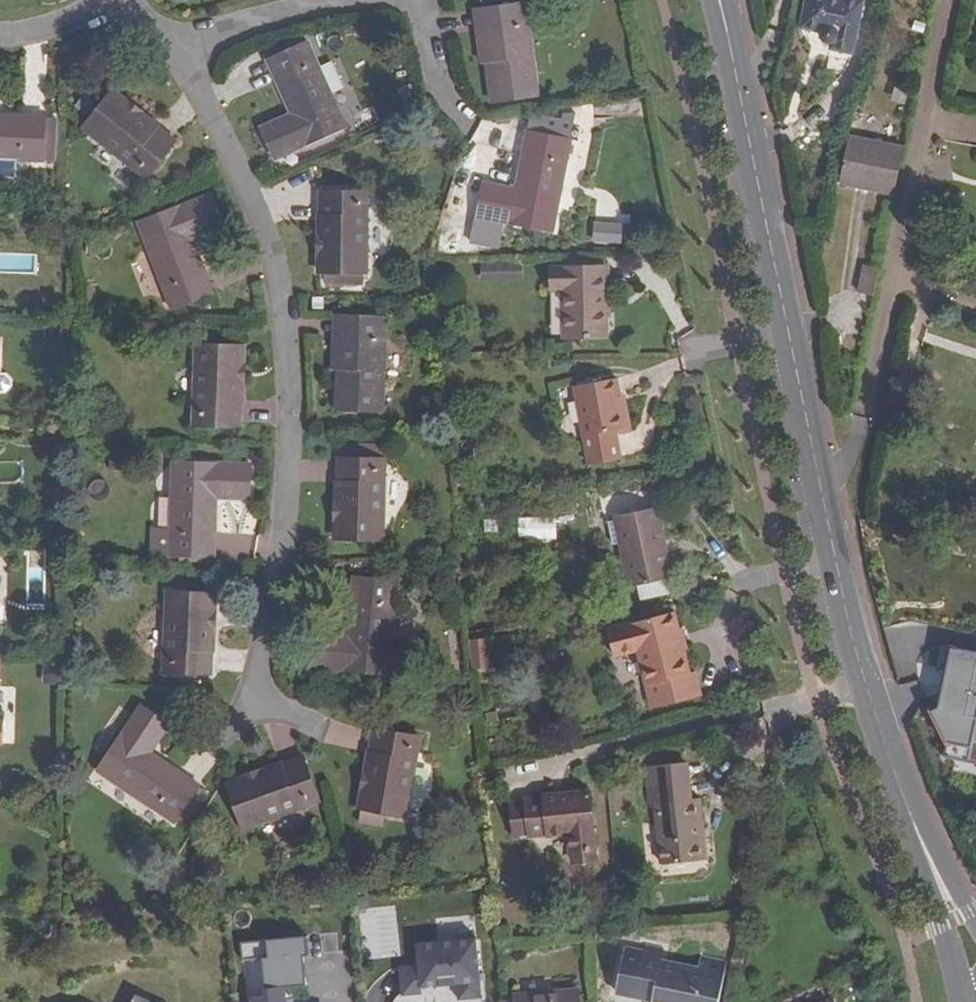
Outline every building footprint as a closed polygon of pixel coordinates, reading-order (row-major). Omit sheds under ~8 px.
[(866,6),(835,0),(810,0),(803,34),(822,38),(823,44),(829,50),(834,51),(834,55),(856,60),(866,6)] [(495,69),(486,70),(491,102),(535,96),(523,5),(486,11),(495,69)] [(495,69),(486,11),(478,11),(486,70),(495,69)] [(283,128),(278,119),(260,127),(274,159),(344,127),(307,44),(266,62),(290,113),(294,123),(283,128)] [(82,129),(145,179),(174,140),(112,91),(82,129)] [(527,131),(515,189),(513,200),(501,198),(503,187),(482,183),(475,216),(551,231),(575,112),(563,110),(561,115),(546,115),(543,134),(527,131)] [(294,123),(290,113),(278,119),(283,128),(294,123)] [(546,115),(530,113),(527,131),(543,134),(546,115)] [(42,118),(0,115),(0,159),(39,161),(40,160),(52,160),(53,131),(41,131),(42,118)] [(41,131),(53,131),(53,119),(42,118),(41,131)] [(849,138),(838,186),(895,197),(905,149),(849,138)] [(475,216),(482,183),(458,178),(451,211),(475,216)] [(513,200),(515,189),(503,187),(501,198),(513,200)] [(350,274),(358,274),(365,273),(366,194),(318,193),(316,272),(322,272),(322,283),(350,284),(350,274)] [(196,224),(200,235),(221,228),(208,197),(138,224),(171,309),(211,294),(190,239),(185,228),(196,224)] [(190,239),(200,235),(196,224),(185,228),(190,239)] [(874,299),(880,270),(864,266),(859,296),(874,299)] [(596,270),(565,271),(552,271),(553,294),(564,294),(565,341),(609,340),(607,304),(611,304),(610,286),(608,286),(607,270),(596,270)] [(358,284),(358,274),(350,274),(350,284),(358,284)] [(344,375),(336,375),(335,409),(381,411),(383,319),(347,318),(344,375)] [(344,375),(347,318),(338,318),(336,375),(344,375)] [(59,323),(46,323),(46,338),(58,338),(59,323)] [(243,348),(195,346),(192,427),(240,428),(243,348)] [(582,440),(624,434),(617,385),(574,392),(582,440)] [(383,461),(336,460),(334,539),(382,540),(383,461)] [(247,499),(248,465),(172,464),(169,555),(213,556),(214,498),(247,499)] [(616,520),(630,590),(672,582),(667,555),(664,555),(662,546),(665,545),(659,512),(656,512),(652,493),(610,502),(613,521),(616,520)] [(334,647),(335,635),(314,634),(311,667),(387,673),(395,582),(353,579),(347,637),(346,647),(334,647)] [(166,593),(162,673),(211,675),(215,595),(166,593)] [(682,653),(677,633),(673,616),(607,632),(613,661),(636,655),(650,713),(699,700),(694,676),(688,678),(682,653)] [(677,633),(682,653),(688,652),(684,632),(677,633)] [(346,647),(347,637),(335,635),(334,647),(346,647)] [(486,641),(471,642),(474,671),(489,670),(486,641)] [(943,645),(924,751),(975,760),(975,651),(943,645)] [(192,795),(197,786),(149,755),(168,726),(139,707),(96,771),(173,823),(175,822),(183,828),(200,801),(192,795)] [(382,813),(404,817),(417,738),(371,730),(357,807),(358,808),(356,821),(379,825),(382,813)] [(300,756),(226,784),(242,830),(317,802),(300,756)] [(192,795),(200,801),(206,792),(197,786),(192,795)] [(695,836),(702,835),(699,807),(688,808),(686,791),(646,796),(648,813),(653,812),(660,872),(698,867),(695,836)] [(572,856),(595,854),(588,798),(542,801),(542,805),(523,807),(527,842),(569,838),(572,856)] [(527,842),(523,807),(508,808),(512,843),(527,842)] [(706,866),(702,835),(695,836),(698,867),(706,866)] [(597,866),(595,854),(572,856),(574,869),(597,866)] [(497,943),(509,942),(507,929),(493,930),(494,944),(497,943)] [(306,936),(297,936),(281,938),(239,942),(240,961),(261,959),(265,996),(251,998),(251,1001),(277,1001),(276,988),(305,985),(303,956),(307,955),(306,936)] [(597,939),(599,953),(615,951),(613,937),(597,939)] [(398,966),(399,994),(419,993),(419,987),(455,985),(456,1000),(479,999),(476,939),(416,943),(417,965),(398,966)] [(509,942),(497,943),(498,955),(512,954),(511,942),(509,942)] [(680,969),(660,965),(662,950),(644,946),(635,996),(652,999),(651,1001),(673,1001),(675,995),(680,969)] [(673,1001),(719,1001),(723,977),(680,969),(675,995),(673,1001)] [(575,990),(514,996),(514,1001),(576,1001),(575,990)]
